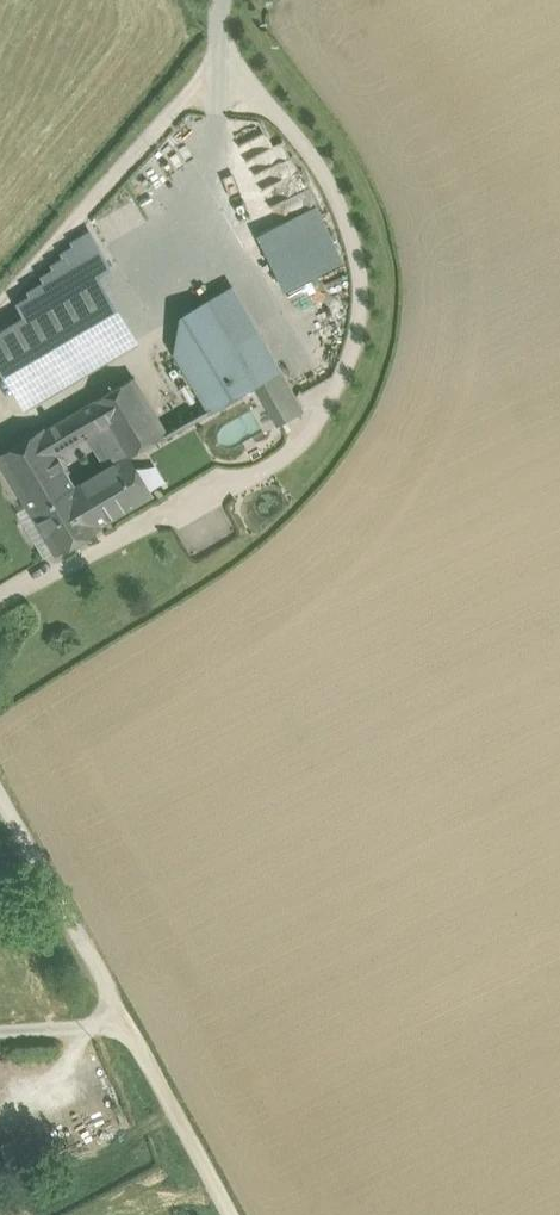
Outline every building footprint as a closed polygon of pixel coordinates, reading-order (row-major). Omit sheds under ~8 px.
[(289,139),(271,143),(269,130),(248,135),(258,184),(296,176),(289,139)] [(259,236),(286,288),(343,259),(315,206),(259,236)] [(4,372),(31,356),(115,307),(99,278),(113,270),(94,237),(73,249),(75,254),(65,260),(68,263),(54,271),(57,275),(44,283),(47,288),(31,297),(33,301),(22,308),(29,320),(0,337),(0,364),(4,372)] [(259,385),(211,301),(187,315),(180,353),(214,412),(259,385)] [(115,307),(31,356),(47,385),(72,370),(75,376),(137,342),(115,307)] [(31,356),(4,372),(21,399),(47,385),(31,356)] [(137,379),(97,402),(111,425),(130,459),(170,436),(137,379)] [(97,402),(46,432),(60,455),(111,425),(97,402)] [(60,455),(46,432),(3,456),(59,552),(102,527),(101,526),(80,489),(79,487),(60,455)] [(130,459),(80,489),(101,526),(152,497),(130,459)]
